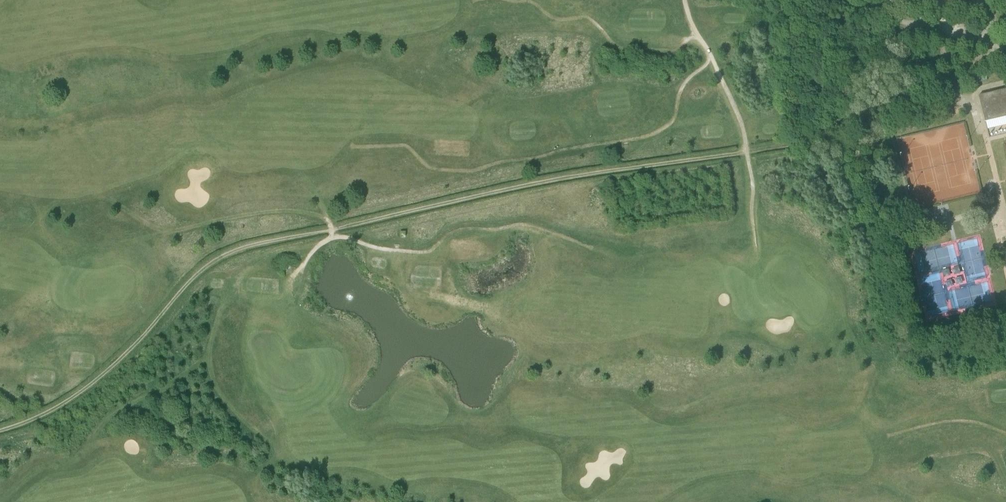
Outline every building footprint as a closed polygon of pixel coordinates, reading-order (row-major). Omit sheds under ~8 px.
[(979,96),(986,122),(1005,117),(1005,89),(979,96)] [(948,116),(954,115),(950,100),(944,101),(948,116)]
